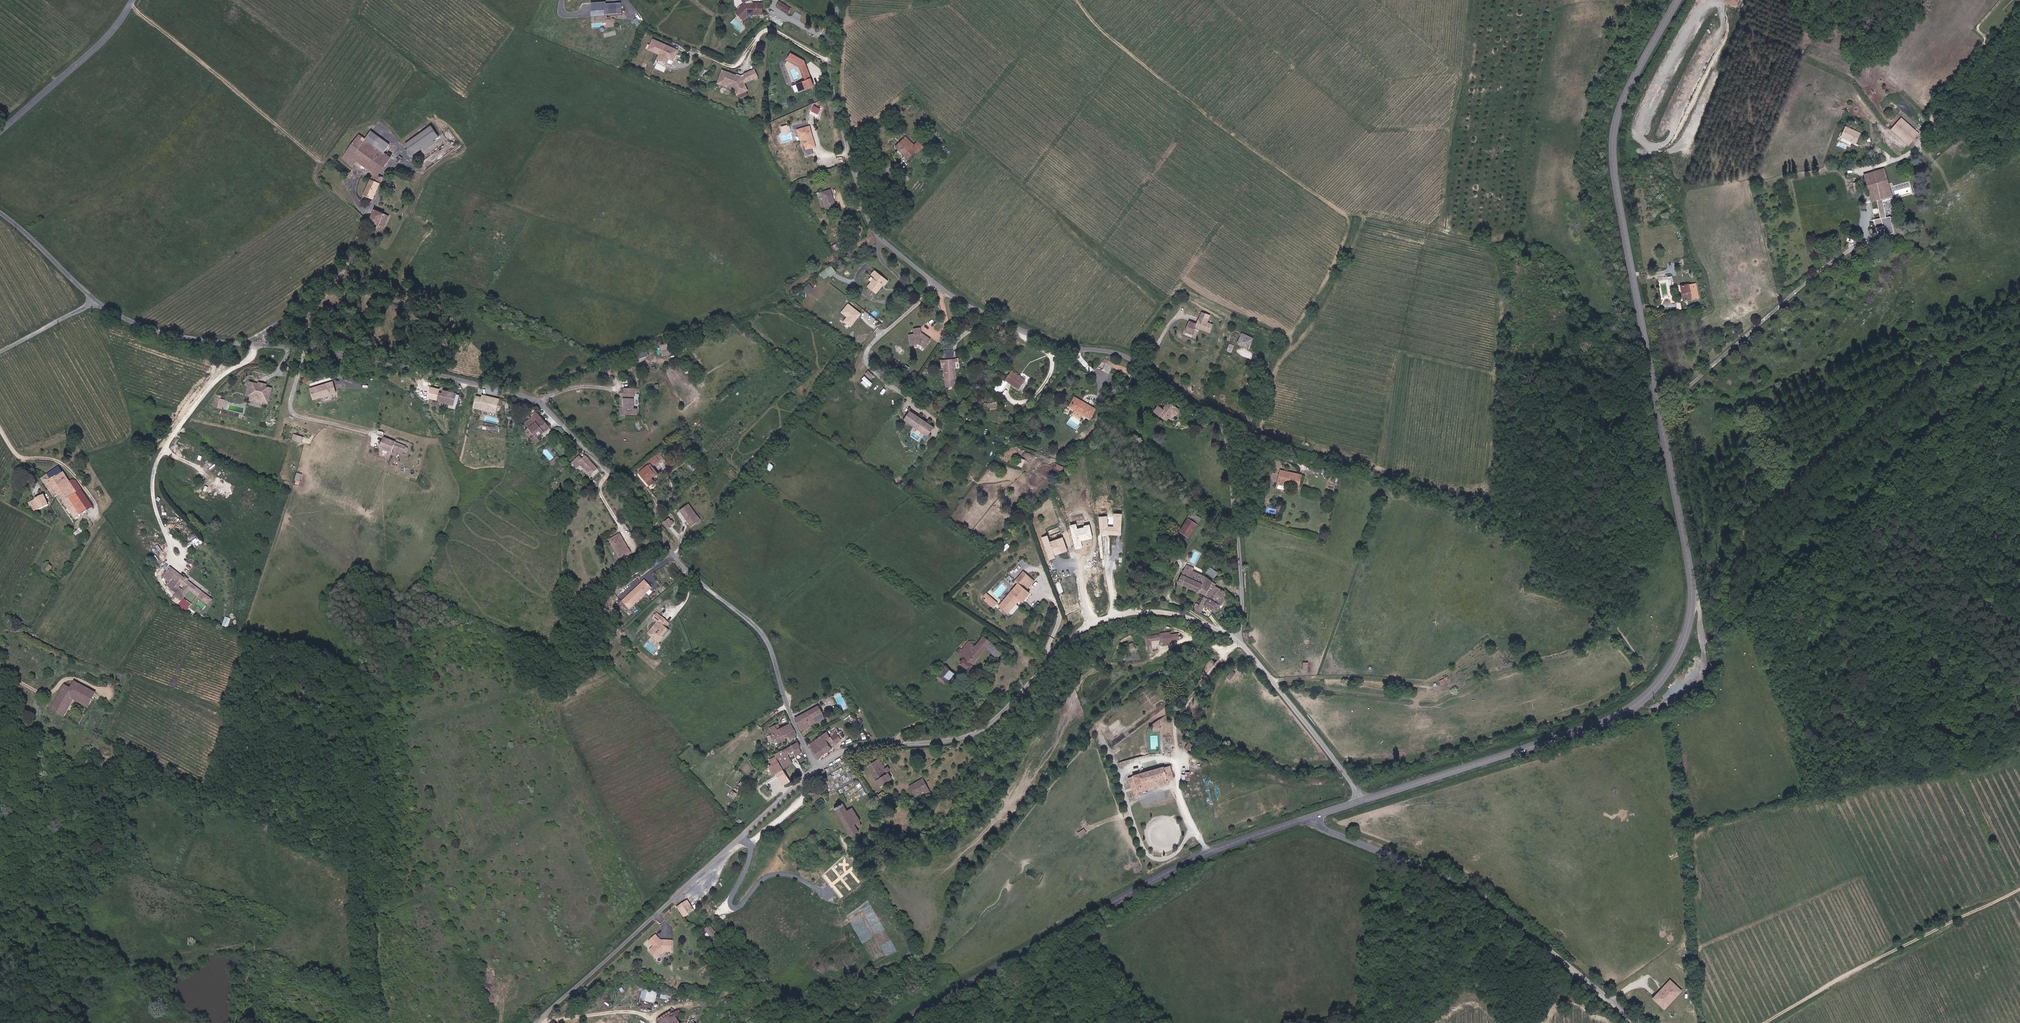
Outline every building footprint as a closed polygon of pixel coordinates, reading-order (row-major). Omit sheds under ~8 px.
[(608,2),(591,3),(591,16),(625,14),(624,3),(608,4),(608,2)] [(790,9),(779,2),(776,7),(787,14),(790,9)] [(753,14),(762,14),(762,3),(750,3),(748,3),(745,3),(736,12),(743,20),(748,15),(749,16),(752,16),(753,15),(753,14)] [(678,50),(650,38),(646,49),(657,54),(655,59),(666,64),(668,59),(673,61),(678,50)] [(812,85),(804,64),(799,66),(804,80),(799,82),(801,89),(812,85)] [(743,74),(744,76),(740,78),(740,77),(736,78),(735,75),(721,70),(717,80),(722,82),(723,80),(727,82),(728,81),(730,82),(736,94),(738,94),(739,97),(746,94),(744,91),(746,90),(743,83),(756,77),(753,69),(743,74)] [(819,117),(823,109),(814,105),(810,113),(819,117)] [(1920,134),(1906,123),(1901,128),(1915,139),(1920,134)] [(411,150),(408,152),(412,158),(441,137),(433,126),(407,144),(411,150)] [(1861,133),(1845,126),(1840,138),(1856,145),(1861,133)] [(796,131),(799,138),(801,138),(805,149),(815,147),(809,127),(796,131)] [(784,141),(794,139),(792,129),(782,131),(784,141)] [(376,200),(385,179),(382,177),(395,159),(397,155),(395,154),(394,156),(393,154),(391,156),(384,152),(390,142),(371,130),(366,137),(358,133),(342,157),(350,162),(351,166),(355,162),(375,173),(371,180),(365,177),(361,185),(367,188),(362,199),(369,202),(372,198),(376,200)] [(904,137),(902,140),(911,148),(914,145),(904,137)] [(911,148),(902,140),(896,147),(908,158),(915,151),(917,153),(922,146),(917,142),(914,145),(911,148)] [(1904,149),(1895,143),(1892,148),(1900,154),(1904,149)] [(1881,171),(1869,173),(1874,201),(1885,200),(1881,171)] [(398,176),(393,186),(406,192),(410,181),(398,176)] [(829,190),(821,192),(825,208),(833,205),(829,190)] [(380,226),(381,225),(386,227),(391,217),(377,210),(371,221),(380,226)] [(1893,214),(1875,218),(1878,230),(1875,231),(1876,235),(1896,230),(1893,214)] [(823,279),(835,272),(831,266),(820,274),(823,279)] [(883,287),(888,281),(874,269),(869,276),(873,279),(865,288),(874,294),(881,285),(883,287)] [(809,283),(804,288),(808,293),(814,287),(809,283)] [(1681,287),(1684,301),(1698,298),(1695,284),(1681,287)] [(846,316),(843,321),(851,327),(862,313),(848,302),(840,312),(846,316)] [(1197,324),(1190,321),(1185,330),(1193,334),(1197,327),(1209,334),(1213,327),(1200,320),(1197,324)] [(926,337),(923,335),(924,334),(923,329),(917,330),(917,335),(912,336),(913,346),(921,345),(927,349),(934,341),(928,336),(926,337)] [(1253,340),(1243,334),(1237,344),(1248,350),(1253,340)] [(670,353),(668,344),(659,346),(661,355),(670,353)] [(634,351),(636,359),(647,356),(645,348),(634,351)] [(955,351),(945,350),(944,357),(954,358),(955,351)] [(956,360),(946,361),(944,361),(944,366),(946,366),(947,379),(948,379),(948,387),(957,386),(957,378),(958,378),(957,368),(956,369),(956,367),(957,366),(956,360)] [(1030,380),(1017,372),(1011,380),(1024,389),(1030,380)] [(309,374),(303,378),(306,383),(312,379),(309,374)] [(868,388),(873,382),(865,376),(860,381),(868,388)] [(269,403),(273,388),(267,386),(268,384),(260,382),(259,385),(256,385),(256,383),(251,381),(248,394),(253,395),(252,400),(263,403),(263,401),(269,403)] [(337,393),(334,382),(327,384),(328,386),(320,388),(319,387),(312,389),(315,399),(337,393)] [(440,389),(431,387),(428,398),(437,400),(440,389)] [(636,389),(626,389),(627,416),(640,415),(640,409),(637,410),(636,389)] [(456,404),(459,394),(446,391),(444,401),(456,404)] [(476,397),(474,406),(496,411),(499,399),(483,396),(483,398),(476,397)] [(1075,399),(1072,406),(1091,417),(1097,407),(1085,401),(1083,404),(1075,399)] [(1159,410),(1170,420),(1172,417),(1175,419),(1182,412),(1172,404),(1167,409),(1163,406),(1159,410)] [(554,429),(540,412),(528,423),(540,438),(536,441),(541,447),(545,443),(542,439),(554,429)] [(932,428),(909,412),(903,420),(926,436),(932,428)] [(404,453),(406,448),(385,439),(381,449),(392,453),(394,449),(404,453)] [(1033,459),(1035,455),(1026,451),(1024,456),(1033,459)] [(575,464),(576,466),(581,470),(582,468),(585,466),(594,474),(599,469),(588,457),(585,460),(581,458),(577,463),(575,464)] [(215,469),(218,463),(208,459),(205,465),(215,469)] [(652,464),(650,466),(641,473),(649,483),(659,474),(658,476),(660,474),(652,464)] [(61,466),(53,472),(43,479),(55,497),(59,494),(76,518),(86,512),(76,497),(80,494),(79,492),(82,489),(75,479),(72,482),(65,472),(61,466)] [(1286,484),(1286,482),(1291,483),(1291,486),(1299,487),(1300,473),(1278,471),(1277,483),(1286,484)] [(39,498),(32,501),(36,511),(50,505),(47,495),(39,498)] [(699,523),(698,522),(702,519),(691,504),(682,510),(694,526),(699,523)] [(1200,526),(1205,520),(1195,512),(1190,518),(1200,526)] [(1121,536),(1122,514),(1113,514),(1113,527),(1108,527),(1107,516),(1099,517),(1100,535),(1121,536)] [(677,523),(674,520),(673,521),(671,518),(666,521),(671,527),(677,523)] [(1192,537),(1200,526),(1190,518),(1182,529),(1192,537)] [(1076,524),(1070,525),(1075,550),(1083,548),(1081,542),(1093,539),(1090,524),(1083,525),(1084,527),(1077,528),(1076,524)] [(624,533),(614,539),(625,558),(635,552),(624,533)] [(1047,536),(1042,537),(1049,559),(1055,557),(1054,556),(1068,551),(1063,538),(1049,542),(1047,536)] [(1203,595),(1199,604),(1195,603),(1193,608),(1192,609),(1196,610),(1202,613),(1205,605),(1214,609),(1224,589),(1213,584),(1214,580),(1211,578),(1200,573),(1194,571),(1191,570),(1190,573),(1188,572),(1190,567),(1185,565),(1183,568),(1176,581),(1197,592),(1203,595)] [(211,599),(168,568),(164,574),(171,579),(180,583),(184,586),(181,590),(186,594),(189,589),(208,604),(211,599)] [(171,579),(164,574),(161,577),(169,582),(171,579)] [(182,598),(186,594),(181,590),(177,587),(180,583),(171,579),(169,582),(166,586),(175,593),(173,597),(180,601),(182,598)] [(651,589),(643,580),(619,602),(627,610),(651,589)] [(1013,601),(1014,600),(1018,598),(1020,601),(1028,593),(1017,583),(998,605),(1006,612),(1014,602),(1013,601)] [(987,592),(982,597),(994,607),(998,603),(987,592)] [(188,608),(191,604),(182,598),(180,601),(188,608)] [(671,625),(669,622),(661,613),(656,618),(660,622),(650,632),(659,642),(670,633),(667,629),(671,625)] [(226,616),(222,625),(228,628),(232,619),(226,616)] [(1151,636),(1145,637),(1146,651),(1152,650),(1152,641),(1160,640),(1160,644),(1172,643),(1172,641),(1179,640),(1178,633),(1171,634),(1170,632),(1159,633),(1159,635),(1151,636)] [(971,663),(983,646),(988,640),(982,635),(974,646),(967,641),(957,655),(962,658),(959,663),(968,669),(973,664),(971,663)] [(988,640),(983,646),(996,655),(1001,649),(988,640)] [(937,674),(947,681),(952,673),(943,666),(937,674)] [(1233,680),(1237,673),(1232,670),(1228,676),(1233,680)] [(958,676),(954,681),(952,684),(957,688),(959,685),(962,680),(958,676)] [(90,709),(99,693),(78,680),(73,688),(68,684),(57,702),(53,709),(65,716),(78,694),(87,699),(83,705),(90,709)] [(798,718),(804,730),(827,716),(822,706),(798,718)] [(766,717),(778,710),(776,707),(765,714),(766,717)] [(790,722),(788,718),(786,715),(775,721),(776,724),(779,728),(790,722)] [(1152,731),(1160,730),(1160,721),(1152,721),(1152,731)] [(798,736),(791,722),(790,722),(779,728),(776,724),(772,727),(775,732),(773,734),(777,742),(790,735),(793,739),(798,736)] [(813,742),(821,758),(835,750),(830,741),(836,738),(832,732),(813,742)] [(801,754),(799,750),(801,749),(797,742),(791,745),(776,754),(783,767),(792,762),(788,756),(794,753),(796,756),(801,754)] [(74,772),(79,776),(93,755),(87,751),(74,772)] [(790,781),(775,757),(768,761),(771,765),(768,767),(773,776),(776,774),(783,785),(790,781)] [(869,765),(885,786),(895,778),(891,772),(893,770),(889,766),(887,767),(880,758),(869,765)] [(1130,776),(1130,778),(1134,790),(1131,791),(1131,793),(1133,799),(1138,797),(1137,795),(1138,795),(1137,794),(1171,783),(1170,781),(1171,781),(1169,775),(1167,765),(1161,767),(1130,776)] [(923,780),(920,781),(910,786),(915,796),(919,794),(928,789),(923,780)] [(971,787),(967,783),(962,786),(965,791),(971,787)] [(848,810),(842,802),(833,808),(851,837),(857,833),(856,832),(860,829),(858,826),(861,824),(850,809),(848,810)] [(1085,828),(1077,833),(1080,837),(1087,833),(1085,828)] [(687,917),(693,913),(697,909),(690,900),(685,904),(685,903),(680,907),(687,917)] [(709,936),(716,933),(713,925),(706,927),(709,936)] [(651,949),(658,958),(666,951),(673,950),(673,940),(667,939),(667,942),(664,942),(657,933),(650,940),(655,945),(651,949)] [(1662,997),(1656,1002),(1666,1012),(1683,996),(1673,986),(1668,991),(1662,997)] [(657,996),(642,992),(640,999),(655,1004),(657,996)] [(671,1013),(658,1022),(659,1022),(683,1022),(685,1022),(677,1009),(671,1013)]
